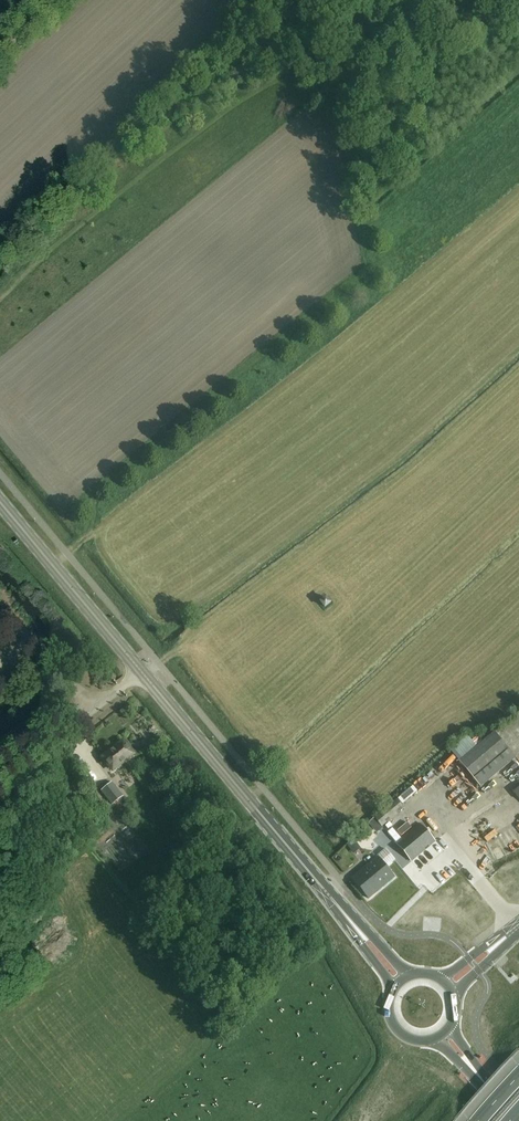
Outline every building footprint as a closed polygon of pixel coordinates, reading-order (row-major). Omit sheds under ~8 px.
[(333,604),(327,597),(323,600),(319,603),(325,611),(333,604)] [(458,762),(473,779),(509,750),(494,732),(458,762)] [(113,771),(130,757),(120,744),(103,758),(113,771)] [(107,786),(101,790),(106,796),(110,802),(116,798),(121,794),(116,788),(112,782),(107,786)] [(382,827),(404,808),(397,799),(368,823),(369,824),(366,827),(374,837),(378,834),(377,833),(383,828),(382,827)] [(421,823),(396,843),(412,862),(436,841),(421,823)] [(392,838),(396,842),(406,833),(403,829),(392,838)] [(395,877),(378,857),(352,879),(369,899),(395,877)]
